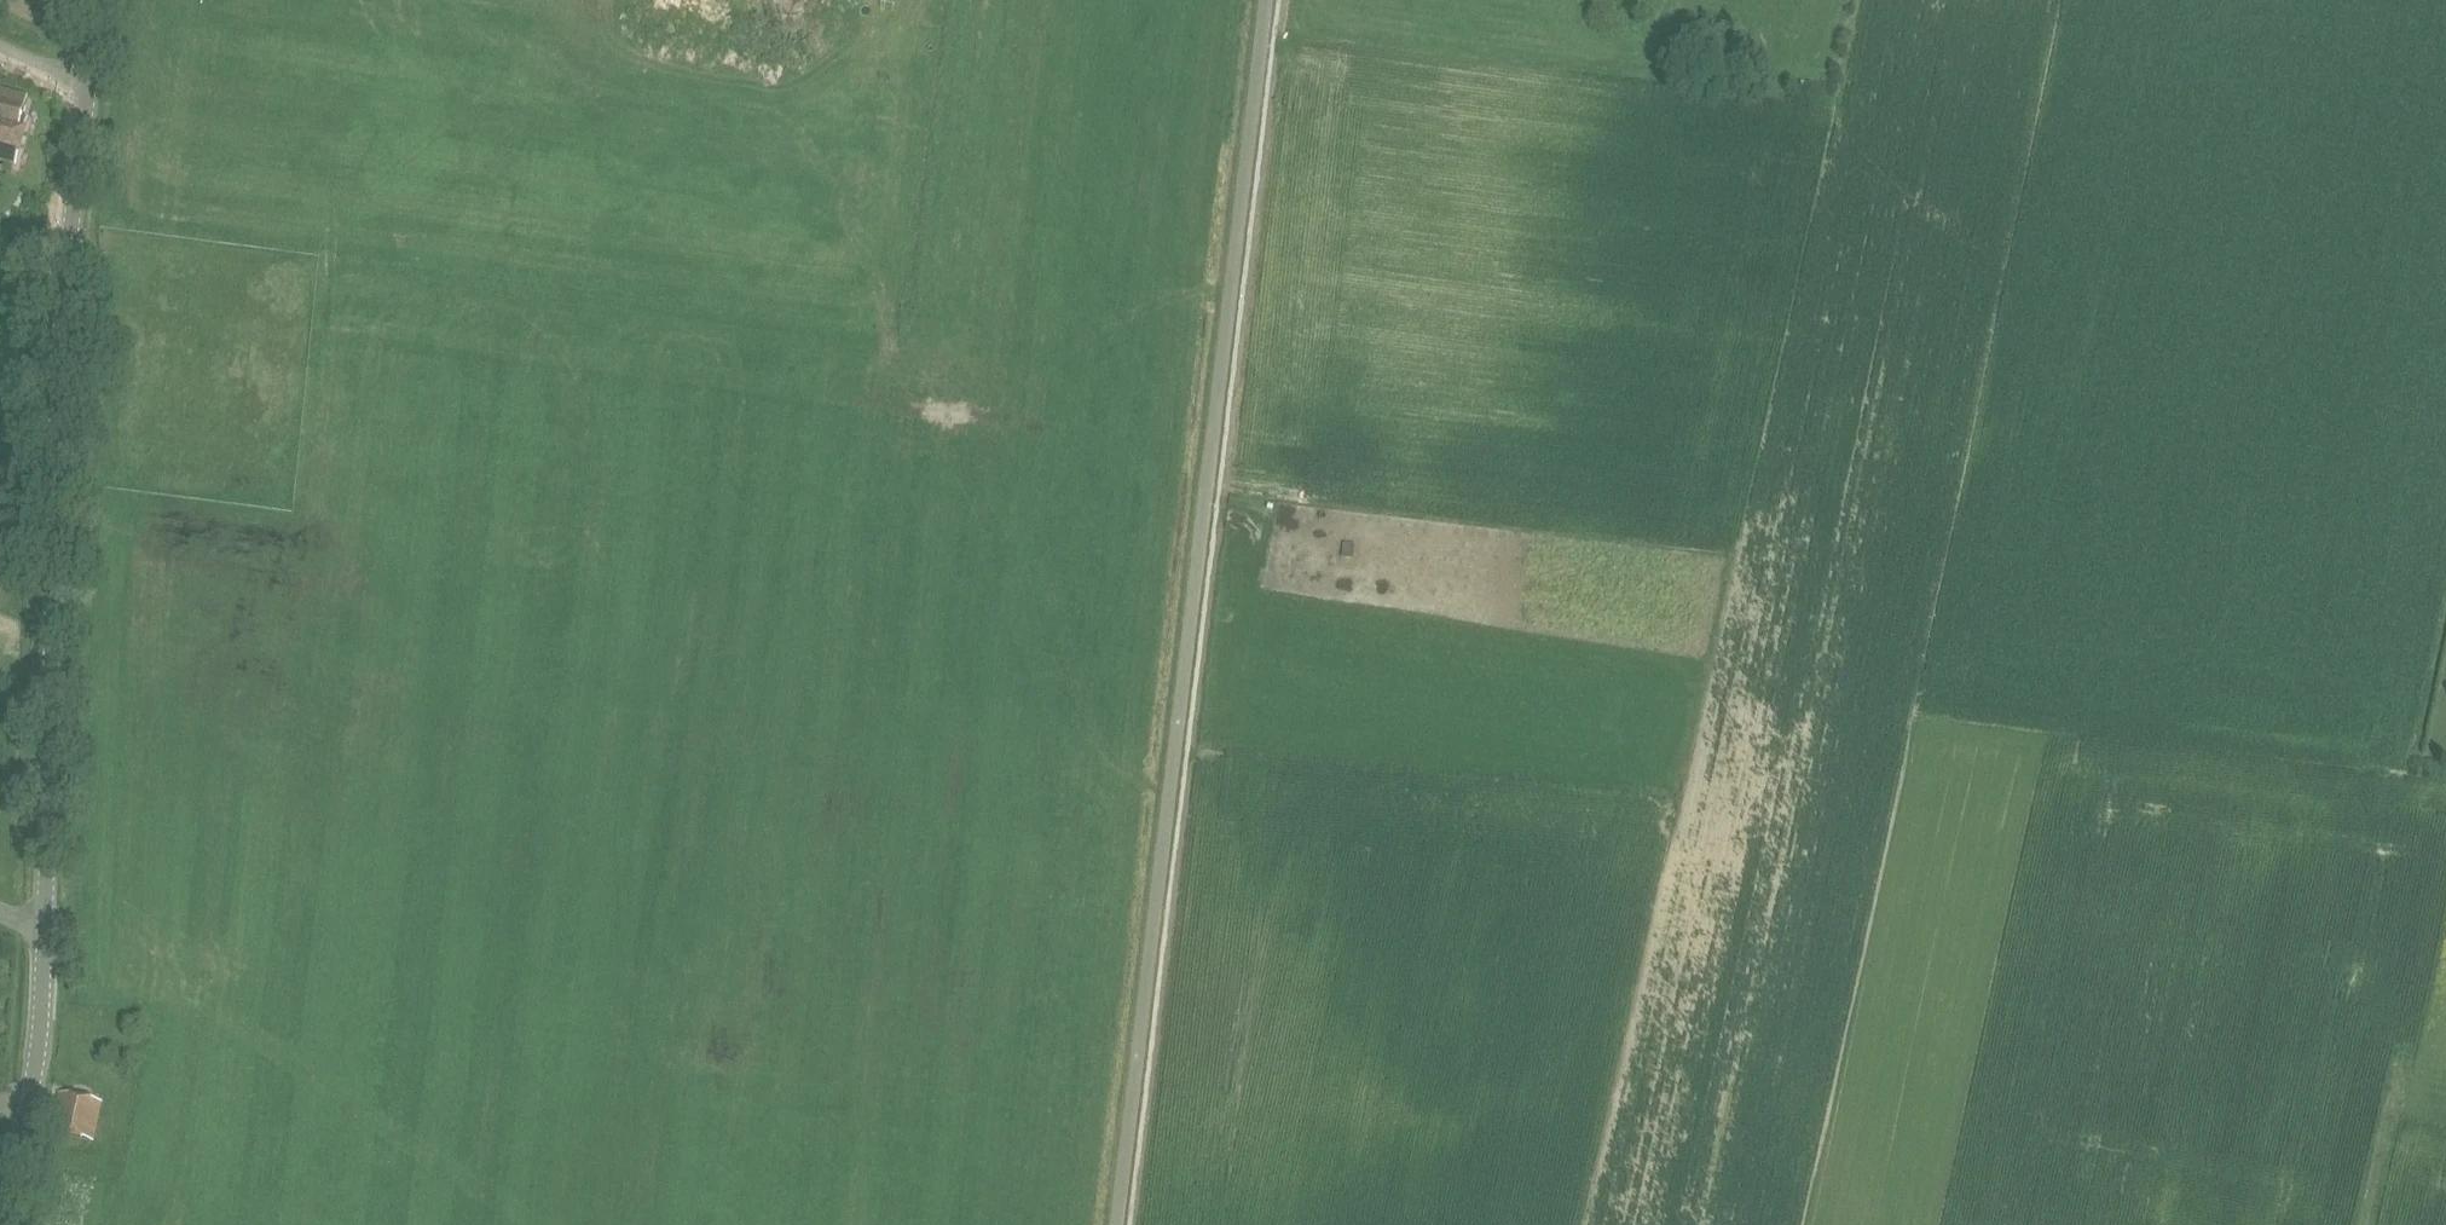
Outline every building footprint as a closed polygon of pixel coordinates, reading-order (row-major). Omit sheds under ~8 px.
[(16,164),(27,118),(22,117),(27,98),(0,91),(0,160),(16,164)] [(18,267),(21,255),(13,253),(11,266),(18,267)] [(92,1140),(100,1102),(59,1093),(51,1131),(92,1140)]
